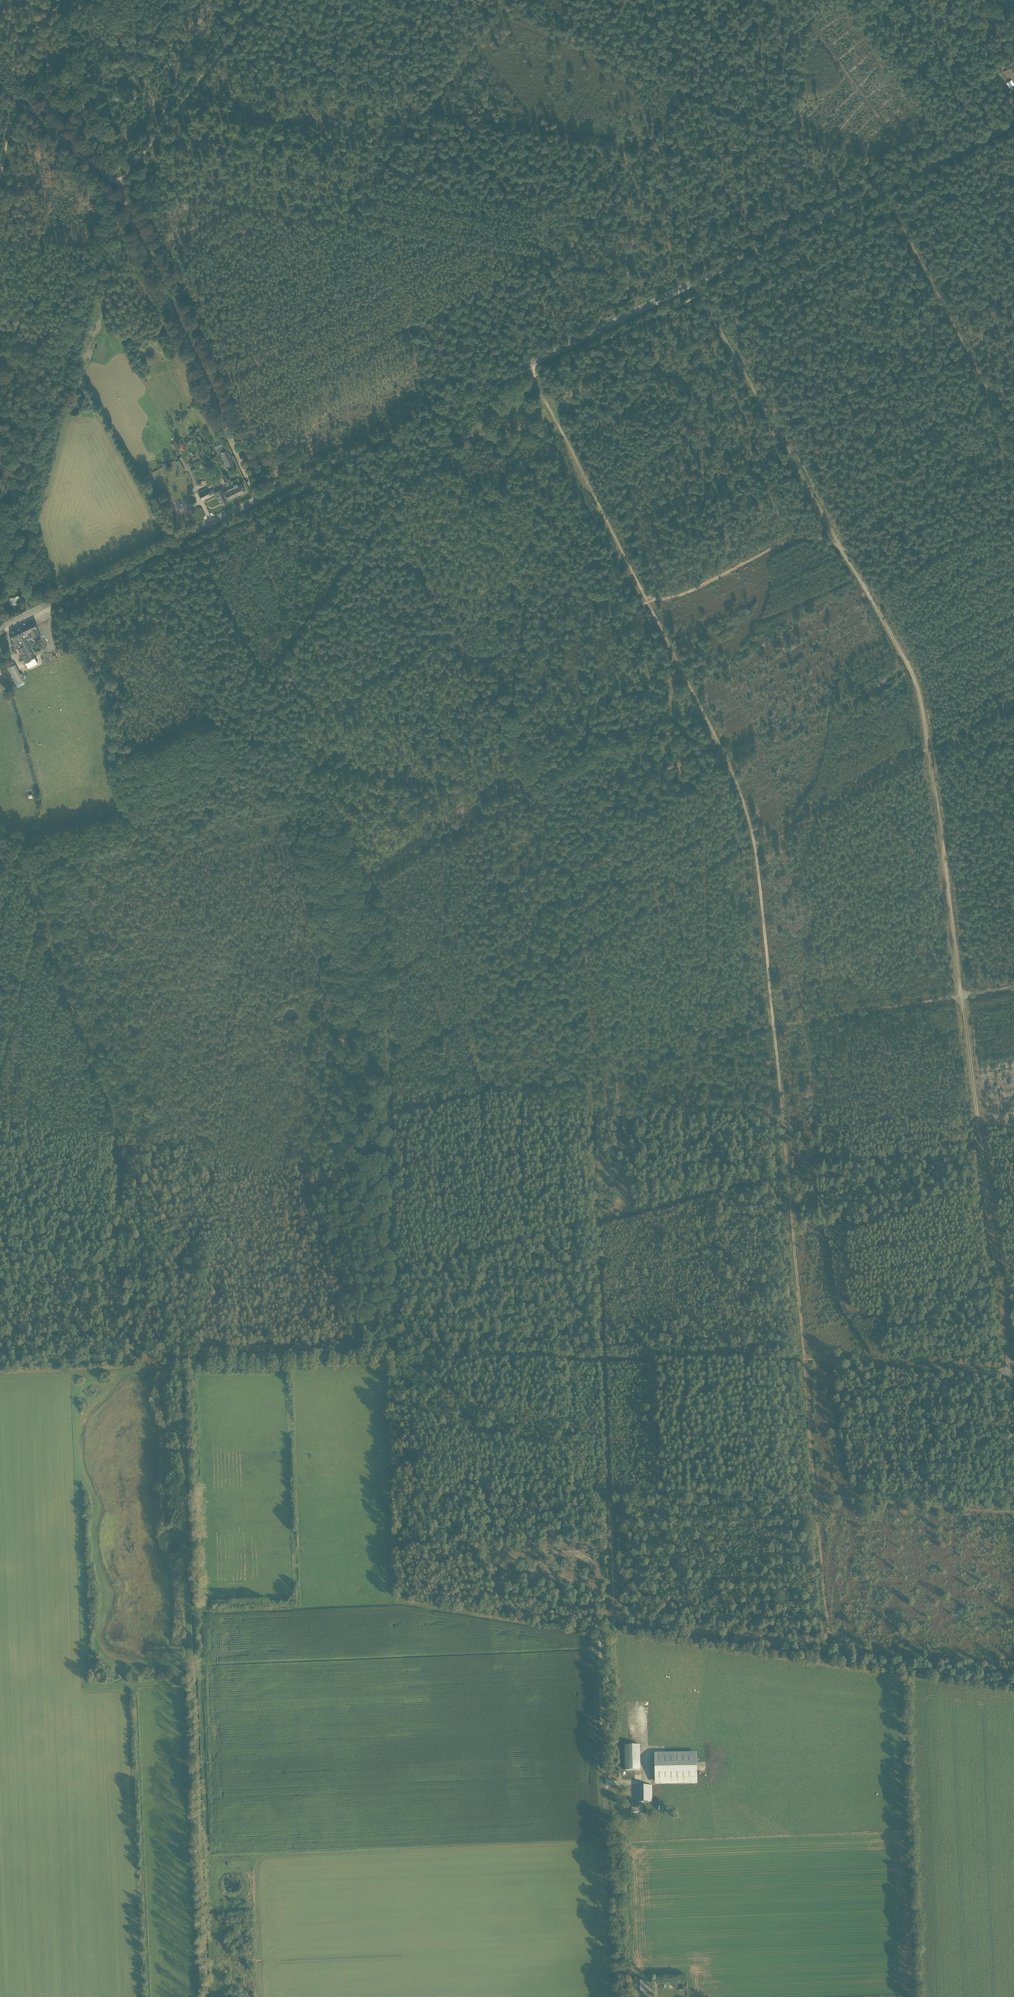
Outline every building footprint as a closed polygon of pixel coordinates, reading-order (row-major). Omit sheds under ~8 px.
[(1008,78),(1010,76),(1013,82),(1013,65),(1004,72),(1008,78)] [(77,393),(74,404),(79,406),(82,394),(77,393)] [(227,449),(228,448),(226,443),(215,447),(218,453),(220,452),(228,468),(235,465),(227,449)] [(176,474),(184,470),(180,460),(171,463),(176,474)] [(226,485),(232,482),(231,481),(228,474),(222,477),(226,485)] [(203,484),(205,487),(215,482),(213,479),(203,484)] [(232,482),(234,486),(225,491),(223,487),(213,492),(215,496),(217,495),(221,503),(231,498),(245,491),(241,483),(238,485),(237,483),(236,482),(235,481),(234,481),(233,481),(232,481),(231,481),(232,482)] [(199,491),(202,499),(210,495),(206,487),(199,491)] [(187,499),(173,501),(175,512),(186,511),(185,504),(188,504),(187,499)] [(9,597),(10,604),(22,603),(21,594),(16,595),(16,596),(9,597)] [(45,611),(37,614),(42,623),(49,619),(45,611)] [(21,651),(23,655),(22,656),(25,662),(31,659),(34,657),(24,636),(22,637),(21,635),(25,634),(26,637),(32,635),(35,640),(41,637),(33,620),(33,621),(26,625),(25,624),(9,632),(16,645),(19,644),(21,647),(22,650),(21,651)] [(8,667),(15,682),(24,678),(22,672),(20,673),(15,663),(8,667)] [(637,1744),(637,1723),(633,1723),(633,1726),(629,1726),(629,1735),(631,1735),(631,1739),(635,1739),(635,1744),(637,1744)] [(625,1746),(625,1771),(640,1771),(640,1746),(625,1746)] [(654,1753),(655,1784),(697,1784),(697,1752),(654,1753)] [(632,1806),(632,1807),(632,1813),(640,1812),(640,1806),(642,1806),(642,1802),(652,1802),(652,1786),(635,1786),(635,1802),(632,1802),(632,1806)] [(635,1981),(636,1993),(644,1993),(644,1981),(635,1981)]
